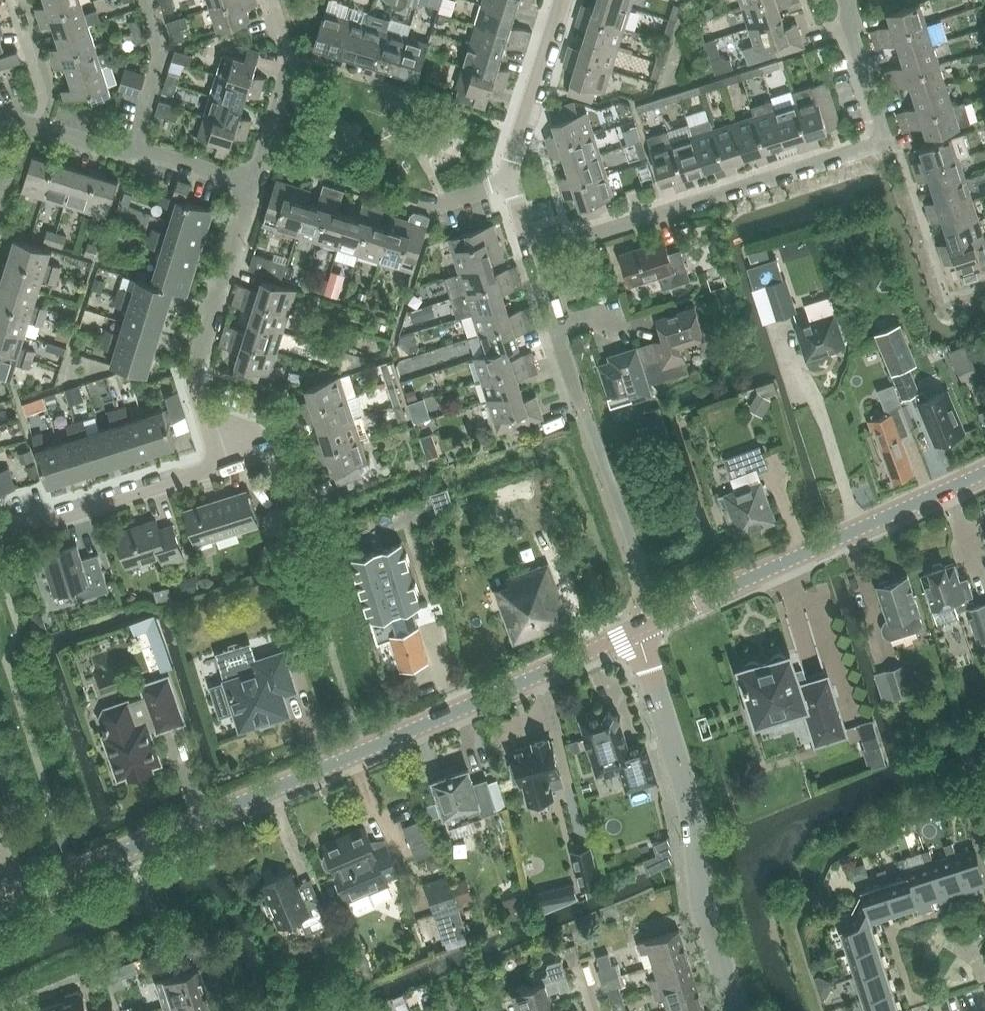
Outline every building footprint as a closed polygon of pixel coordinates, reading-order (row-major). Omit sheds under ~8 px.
[(39,17),(82,4),(81,0),(46,0),(47,4),(36,8),(39,17)] [(160,2),(164,12),(175,9),(172,0),(165,0),(160,2)] [(212,8),(219,29),(251,19),(247,7),(259,4),(257,0),(237,0),(212,8)] [(394,8),(401,10),(406,6),(407,4),(408,0),(396,0),(394,8)] [(428,5),(439,8),(442,0),(430,0),(428,5)] [(439,12),(451,16),(456,1),(451,0),(443,0),(439,12)] [(519,3),(530,6),(532,0),(484,0),(483,4),(515,14),(519,3)] [(580,14),(624,27),(630,7),(608,0),(597,0),(595,7),(583,4),(580,14)] [(743,7),(750,28),(783,17),(779,6),(800,0),(765,0),(743,7)] [(892,23),(871,30),(874,40),(927,23),(921,5),(926,3),(925,0),(888,12),(892,23)] [(669,19),(676,21),(681,5),(674,3),(669,19)] [(53,23),(57,34),(89,24),(100,20),(97,9),(85,13),(82,4),(39,17),(42,27),(53,23)] [(530,41),(533,32),(512,25),(515,14),(483,4),(477,25),(530,41)] [(712,8),(701,11),(703,18),(714,15),(712,8)] [(323,58),(333,61),(346,18),(325,11),(315,44),(326,47),(323,58)] [(624,27),(580,14),(577,24),(588,28),(585,38),(618,48),(624,27)] [(186,16),(167,22),(174,43),(185,40),(181,28),(189,26),(186,16)] [(797,24),(786,27),(783,17),(750,28),(755,44),(744,48),(749,63),(804,46),(797,24)] [(134,33),(145,29),(141,18),(130,22),(134,33)] [(346,18),(333,61),(342,64),(346,53),(357,56),(366,24),(346,18)] [(676,21),(669,19),(664,35),(671,37),(676,21)] [(927,23),(874,40),(877,49),(898,42),(901,53),(938,42),(937,39),(933,40),(927,23)] [(96,45),(89,24),(57,34),(60,46),(49,49),(52,59),(96,45)] [(364,71),(374,74),(387,31),(366,24),(357,56),(368,60),(364,71)] [(470,45),(502,55),(506,44),(527,51),(530,41),(477,25),(470,45)] [(145,29),(134,33),(137,43),(148,40),(145,29)] [(387,66),(398,69),(408,37),(387,31),(374,74),(383,77),(387,66)] [(429,43),(426,54),(431,56),(435,45),(441,47),(444,37),(432,33),(429,43)] [(21,62),(18,50),(6,54),(0,36),(0,69),(21,62)] [(398,69),(409,72),(406,84),(416,87),(426,54),(429,43),(408,37),(398,69)] [(618,48),(585,38),(582,49),(570,45),(567,55),(611,69),(618,48)] [(718,56),(721,56),(716,38),(705,41),(711,59),(718,56)] [(905,65),(884,71),(887,81),(940,64),(934,46),(939,45),(938,42),(901,53),(905,65)] [(55,68),(67,64),(70,76),(102,65),(110,63),(106,51),(98,53),(96,45),(52,59),(55,68)] [(435,45),(431,56),(442,59),(446,48),(441,47),(435,45)] [(464,66),(507,79),(510,69),(499,66),(502,55),(470,45),(464,66)] [(656,60),(663,63),(668,47),(661,45),(656,60)] [(245,59),(225,53),(218,74),(262,87),(265,78),(253,74),(260,52),(249,48),(245,59)] [(176,50),(172,60),(190,65),(193,55),(176,50)] [(974,54),(976,63),(984,60),(984,51),(974,54)] [(567,55),(564,66),(575,69),(568,93),(593,100),(597,88),(605,90),(611,69),(567,55)] [(718,56),(711,59),(716,74),(734,68),(731,58),(727,59),(721,56),(718,56)] [(663,63),(656,60),(652,76),(658,78),(663,63)] [(762,66),(764,72),(779,67),(777,60),(762,66)] [(890,90),(911,83),(914,95),(951,83),(950,80),(946,82),(940,64),(887,81),(890,90)] [(96,103),(110,99),(112,95),(102,65),(70,76),(74,87),(62,90),(65,100),(90,92),(93,101),(96,103)] [(464,66),(457,87),(459,87),(456,99),(486,108),(493,85),(504,89),(507,79),(464,66)] [(764,72),(762,66),(746,71),(748,77),(764,72)] [(119,88),(140,95),(146,74),(126,68),(119,88)] [(166,81),(177,84),(181,73),(169,70),(166,81)] [(259,97),(262,87),(218,74),(212,95),(244,105),(247,93),(259,97)] [(720,79),(722,86),(738,80),(736,74),(720,79)] [(722,86),(720,79),(705,84),(707,91),(722,86)] [(177,84),(166,81),(163,92),(174,95),(177,84)] [(792,91),(796,103),(810,147),(820,144),(817,132),(840,125),(826,81),(792,91)] [(897,113),(900,122),(953,105),(948,87),(952,86),(951,83),(914,95),(918,106),(897,113)] [(679,92),(681,99),(697,94),(695,87),(679,92)] [(681,99),(679,92),(663,97),(666,104),(681,99)] [(212,95),(205,115),(249,129),(252,119),(241,116),(244,105),(212,95)] [(637,105),(640,112),(656,107),(653,100),(637,105)] [(772,100),(752,107),(755,116),(769,160),(779,157),(775,145),(786,142),(775,110),(772,100)] [(160,101),(156,113),(177,120),(181,108),(160,101)] [(547,137),(550,147),(594,133),(587,112),(579,114),(575,102),(550,110),(558,133),(547,137)] [(965,102),(953,105),(900,122),(903,131),(924,125),(928,136),(971,123),(965,102)] [(775,110),(786,142),(796,139),(800,150),(810,147),(796,103),(775,110)] [(246,138),(249,129),(205,115),(199,136),(219,143),(216,154),(228,157),(235,135),(246,138)] [(734,123),(744,155),(755,152),(758,163),(769,160),(755,116),(734,123)] [(690,126),(693,136),(703,168),(714,165),(717,176),(728,173),(713,129),(710,120),(690,126)] [(744,155),(734,123),(713,129),(728,173),(738,170),(734,159),(744,155)] [(693,136),(690,126),(689,124),(669,131),(686,186),(697,183),(693,172),(703,168),(693,136)] [(635,143),(642,140),(637,125),(630,127),(635,143)] [(686,186),(669,131),(648,137),(662,182),(673,178),(676,189),(686,186)] [(594,133),(550,147),(553,157),(564,154),(568,164),(600,154),(594,133)] [(924,158),(913,162),(916,171),(959,158),(952,137),(920,147),(924,158)] [(55,162),(27,154),(31,141),(19,138),(12,163),(29,168),(22,191),(44,197),(55,162)] [(642,140),(635,143),(640,158),(647,156),(642,140)] [(600,154),(568,164),(571,175),(560,178),(563,188),(607,174),(600,154)] [(930,177),(934,188),(966,178),(959,158),(916,171),(919,181),(930,177)] [(44,197),(65,204),(76,168),(55,162),(44,197)] [(65,204),(86,210),(97,175),(76,168),(65,204)] [(563,188),(566,199),(578,195),(585,218),(610,211),(606,198),(614,196),(607,174),(563,188)] [(97,175),(86,210),(108,217),(119,181),(97,175)] [(972,199),(966,178),(934,188),(937,199),(926,203),(929,212),(972,199)] [(174,195),(187,199),(191,184),(178,180),(174,195)] [(297,235),(307,202),(308,202),(311,191),(277,180),(264,224),(297,235)] [(307,202),(297,235),(318,241),(334,187),(324,184),(317,205),(308,202),(307,202)] [(338,247),(349,215),(338,211),(345,190),(334,187),(318,241),(338,247)] [(133,195),(125,192),(122,202),(130,205),(133,195)] [(172,221),(207,231),(214,210),(191,203),(187,201),(187,202),(164,195),(161,204),(175,209),(172,221)] [(376,200),(365,197),(359,218),(349,215),(338,247),(359,254),(376,200)] [(979,219),(972,199),(929,212),(932,222),(943,219),(947,230),(979,219)] [(390,227),(389,227),(380,224),(386,203),(376,200),(359,254),(380,260),(390,227)] [(380,260),(413,270),(430,217),(415,212),(411,215),(409,221),(393,216),(389,227),(390,227),(380,260)] [(49,229),(68,234),(70,222),(52,218),(49,229)] [(942,254),(984,240),(984,239),(979,219),(947,230),(950,241),(939,244),(942,254)] [(154,228),(151,237),(201,253),(207,231),(172,221),(168,233),(154,228)] [(449,239),(460,272),(493,261),(493,262),(504,259),(493,225),(449,239)] [(689,226),(681,228),(683,236),(692,234),(689,226)] [(54,244),(57,233),(48,230),(44,241),(54,244)] [(841,230),(821,236),(828,259),(847,253),(841,230)] [(57,233),(54,244),(64,247),(67,236),(57,233)] [(163,250),(159,263),(194,274),(201,253),(151,237),(148,246),(163,250)] [(16,238),(9,260),(58,275),(61,267),(47,262),(51,249),(16,238)] [(942,254),(945,263),(956,260),(964,282),(984,275),(984,240),(942,254)] [(691,281),(681,250),(669,253),(665,241),(621,255),(630,284),(658,275),(663,290),(691,281)] [(88,243),(85,253),(95,257),(99,246),(88,243)] [(766,244),(748,250),(752,261),(770,256),(766,244)] [(255,253),(250,268),(284,279),(288,264),(255,253)] [(777,258),(749,268),(755,288),(756,287),(765,285),(783,279),(777,258)] [(2,281),(38,292),(42,280),(56,284),(58,275),(9,260),(2,281)] [(711,265),(714,277),(731,272),(728,260),(711,265)] [(467,293),(521,275),(517,265),(496,272),(493,262),(493,261),(460,272),(467,293)] [(141,270),(138,280),(173,290),(173,291),(187,295),(194,274),(159,263),(155,275),(141,270)] [(333,271),(326,292),(339,296),(345,275),(333,271)] [(524,286),(521,275),(467,293),(474,313),(506,303),(503,293),(524,286)] [(317,276),(313,288),(325,292),(329,280),(317,276)] [(765,285),(776,319),(797,312),(786,278),(783,279),(765,285)] [(96,279),(93,288),(103,291),(105,282),(96,279)] [(260,290),(239,284),(235,294),(289,311),(296,290),(263,279),(260,290)] [(167,312),(173,291),(173,290),(138,280),(134,292),(120,287),(118,296),(167,312)] [(2,281),(0,288),(0,303),(45,317),(48,309),(34,304),(38,292),(2,281)] [(730,289),(718,293),(722,304),(734,301),(730,289)] [(360,290),(357,298),(365,301),(368,293),(360,290)] [(289,311),(235,294),(232,305),(253,311),(250,322),(283,332),(289,311)] [(129,309),(125,322),(161,333),(167,312),(118,296),(115,305),(129,309)] [(0,303),(0,326),(25,334),(29,322),(43,326),(45,317),(0,303)] [(534,316),(530,306),(509,313),(506,303),(474,313),(480,334),(534,316)] [(705,336),(695,306),(657,318),(663,339),(639,347),(650,383),(688,371),(680,344),(705,336)] [(421,307),(411,311),(414,321),(414,322),(425,319),(421,307)] [(835,314),(798,325),(809,358),(845,346),(835,314)] [(487,355),(508,347),(508,348),(519,345),(516,334),(537,327),(534,316),(480,334),(487,354),(487,355)] [(154,354),(161,333),(125,322),(121,334),(108,330),(105,338),(154,354)] [(226,325),(222,336),(276,352),(283,332),(250,322),(247,332),(226,325)] [(959,434),(965,432),(947,390),(927,399),(924,390),(919,392),(909,367),(917,364),(900,324),(876,333),(895,381),(903,399),(911,396),(915,405),(919,404),(936,444),(942,441),(947,444),(957,439),(959,434)] [(0,326),(0,350),(32,360),(35,351),(21,346),(25,334),(0,326)] [(62,327),(59,337),(70,341),(73,330),(62,327)] [(400,336),(398,345),(401,355),(414,351),(409,334),(400,336)] [(276,352),(222,336),(219,346),(240,353),(233,376),(258,383),(262,371),(270,373),(276,352)] [(112,364),(147,375),(154,354),(105,338),(102,347),(116,352),(112,364)] [(586,350),(583,339),(572,342),(575,353),(586,350)] [(61,345),(58,354),(66,356),(67,350),(68,348),(61,345)] [(327,345),(324,354),(329,358),(344,363),(341,370),(366,361),(368,358),(327,345)] [(964,380),(979,374),(966,345),(951,351),(964,380)] [(511,358),(508,348),(508,347),(487,355),(487,354),(475,357),(482,379),(536,362),(532,351),(511,358)] [(600,365),(612,404),(633,398),(633,401),(645,397),(642,387),(650,385),(638,347),(622,352),(624,357),(600,365)] [(12,377),(16,364),(30,368),(32,360),(0,350),(0,373),(12,377)] [(388,362),(381,364),(386,380),(393,377),(388,362)] [(536,362),(482,379),(489,399),(521,389),(518,379),(539,372),(536,362)] [(303,412),(347,398),(357,395),(350,374),(307,387),(311,398),(300,402),(303,412)] [(894,480),(914,472),(909,457),(917,455),(909,432),(909,431),(900,405),(901,405),(894,384),(883,388),(892,412),(872,419),(894,480)] [(79,386),(66,390),(70,401),(83,396),(79,386)] [(394,405),(401,403),(396,387),(389,390),(394,405)] [(415,389),(406,392),(409,400),(418,397),(415,389)] [(521,389),(489,399),(499,432),(543,418),(536,396),(525,399),(521,389)] [(165,394),(170,408),(142,416),(154,452),(176,445),(168,422),(186,417),(177,390),(165,394)] [(758,393),(748,408),(763,417),(772,401),(770,399),(758,393)] [(55,394),(46,396),(48,403),(57,401),(55,394)] [(41,398),(22,404),(25,412),(44,406),(41,398)] [(347,398),(303,412),(306,422),(317,419),(321,429),(353,418),(347,398)] [(401,403),(394,405),(399,421),(406,419),(401,403)] [(117,409),(133,459),(154,452),(142,416),(130,420),(126,406),(117,409)] [(133,459),(117,409),(108,412),(113,426),(101,430),(112,465),(133,459)] [(353,418),(321,429),(324,439),(313,443),(316,453),(360,439),(353,418)] [(75,423),(91,472),(112,465),(101,430),(88,434),(84,420),(75,423)] [(59,443),(70,479),(91,472),(75,423),(66,425),(71,439),(59,443)] [(48,486),(70,479),(59,443),(46,447),(42,433),(32,436),(42,466),(43,470),(48,486)] [(433,433),(421,437),(424,447),(436,444),(433,433)] [(367,460),(360,439),(316,453),(319,463),(331,460),(338,483),(347,480),(363,475),(359,463),(367,460)] [(770,469),(761,445),(725,458),(732,478),(733,478),(737,489),(720,495),(731,526),(736,525),(740,534),(777,521),(760,473),(770,469)] [(33,459),(30,449),(20,453),(23,463),(33,459)] [(35,464),(27,467),(30,476),(38,474),(35,464)] [(15,489),(8,468),(0,470),(0,494),(15,489)] [(363,475),(347,480),(350,490),(366,485),(363,475)] [(448,488),(432,493),(439,517),(453,503),(448,488)] [(258,525),(247,491),(186,511),(196,545),(258,525)] [(513,505),(506,507),(509,517),(516,515),(513,505)] [(156,520),(117,533),(127,565),(161,555),(164,565),(184,559),(173,525),(159,530),(156,520)] [(354,557),(352,557),(352,558),(353,558),(355,567),(354,567),(357,576),(358,576),(359,579),(360,584),(361,584),(359,585),(362,594),(363,594),(365,600),(366,602),(365,602),(368,612),(369,611),(371,619),(371,620),(373,629),(374,629),(375,632),(374,632),(377,642),(378,641),(378,642),(378,643),(380,643),(380,642),(392,638),(401,669),(429,661),(423,643),(419,627),(418,627),(418,626),(412,608),(420,605),(420,606),(422,606),(422,605),(418,594),(420,594),(416,582),(415,583),(411,572),(409,565),(411,565),(407,553),(406,553),(403,543),(403,542),(401,542),(401,544),(385,549),(384,549),(375,552),(375,551),(354,558),(354,557)] [(77,545),(43,556),(55,594),(75,588),(78,601),(110,591),(107,583),(98,554),(82,559),(78,549),(77,545)] [(266,545),(260,560),(272,565),(278,551),(266,545)] [(571,621),(549,563),(509,578),(511,583),(496,589),(515,642),(571,621)] [(967,607),(978,641),(984,639),(984,601),(975,604),(974,600),(970,601),(968,596),(974,594),(968,576),(961,578),(956,563),(947,566),(946,563),(943,564),(941,563),(934,565),(932,568),(929,569),(930,572),(922,575),(933,608),(954,601),(957,611),(967,607)] [(891,638),(925,628),(919,611),(920,611),(908,575),(899,578),(898,576),(893,577),(893,580),(891,581),(890,578),(880,581),(881,584),(878,585),(889,620),(886,621),(884,625),(883,629),(885,633),(887,637),(891,638)] [(172,576),(159,579),(161,590),(174,587),(172,576)] [(196,576),(179,582),(184,597),(201,592),(196,576)] [(207,577),(200,579),(202,588),(214,585),(213,580),(207,577)] [(149,616),(145,630),(148,632),(162,671),(173,667),(155,614),(149,616)] [(43,615),(30,619),(34,630),(46,626),(43,615)] [(285,650),(258,659),(253,644),(219,654),(242,727),(257,722),(262,726),(271,723),(272,717),(288,712),(282,695),(297,690),(285,650)] [(745,666),(740,668),(751,702),(749,702),(747,706),(751,718),(754,720),(757,719),(757,721),(780,714),(782,715),(784,715),(785,714),(786,714),(788,713),(789,712),(789,711),(806,706),(817,742),(846,733),(828,676),(801,685),(790,652),(785,653),(784,653),(781,652),(779,652),(777,653),(775,654),(773,655),(772,657),(771,658),(760,662),(758,661),(756,660),(754,660),(752,661),(749,662),(748,663),(746,664),(745,666)] [(895,697),(911,692),(903,665),(887,670),(895,697)] [(887,670),(875,673),(884,700),(895,697),(887,670)] [(106,710),(104,714),(104,718),(107,726),(105,727),(107,730),(108,730),(109,733),(106,735),(120,776),(130,773),(131,777),(154,769),(152,765),(156,764),(152,751),(156,750),(149,729),(156,727),(158,730),(186,721),(170,675),(143,685),(147,696),(130,702),(129,700),(109,707),(106,710)] [(580,720),(581,722),(597,773),(596,773),(597,776),(600,775),(600,774),(620,768),(627,791),(658,781),(646,741),(628,746),(620,719),(621,716),(608,710),(607,712),(583,719),(582,719),(580,720)] [(860,728),(867,749),(864,750),(869,766),(885,761),(874,724),(860,728)] [(524,784),(529,804),(554,798),(550,778),(561,775),(552,740),(550,741),(549,737),(533,741),(534,745),(513,750),(516,762),(510,763),(515,783),(521,781),(522,785),(524,784)] [(434,780),(446,814),(447,814),(451,825),(497,810),(487,780),(474,784),(469,769),(434,780)] [(504,816),(497,819),(501,831),(508,828),(504,816)] [(422,819),(403,826),(408,837),(426,829),(422,819)] [(370,892),(390,883),(385,873),(397,868),(386,842),(374,847),(366,826),(349,833),(351,837),(327,847),(329,851),(326,854),(324,857),(324,861),(326,865),(329,867),(332,869),(336,869),(349,900),(351,899),(357,912),(375,905),(370,892)] [(659,853),(646,858),(650,870),(673,861),(671,836),(670,837),(655,842),(659,853)] [(949,856),(953,855),(964,890),(963,891),(965,898),(979,893),(977,886),(984,884),(984,876),(976,848),(957,854),(953,842),(945,845),(949,856)] [(591,848),(573,852),(582,887),(599,883),(591,848)] [(953,855),(949,856),(934,861),(930,850),(922,852),(926,864),(930,862),(941,897),(940,898),(942,905),(956,900),(954,893),(963,891),(964,890),(953,855)] [(437,854),(427,858),(429,864),(434,866),(440,864),(437,854)] [(940,898),(941,897),(930,862),(926,864),(911,868),(907,857),(899,859),(904,876),(908,875),(917,905),(919,912),(934,907),(931,900),(940,898)] [(908,875),(904,876),(890,880),(886,868),(878,871),(882,883),(884,882),(894,912),(917,905),(908,875)] [(262,886),(269,902),(264,904),(269,916),(274,914),(280,927),(301,918),(307,934),(330,924),(320,900),(307,905),(293,872),(278,879),(262,886)] [(449,876),(427,883),(444,941),(445,941),(467,933),(449,876)] [(467,880),(454,884),(459,902),(472,898),(467,880)] [(819,892),(830,898),(832,892),(830,884),(824,881),(819,892)] [(574,882),(560,886),(564,902),(578,897),(574,882)] [(884,882),(882,883),(862,889),(863,892),(854,910),(872,919),(894,912),(884,882)] [(830,898),(819,892),(813,903),(819,906),(827,904),(830,898)] [(524,894),(505,901),(512,920),(531,913),(524,894)] [(872,919),(854,910),(845,928),(841,929),(848,952),(880,943),(872,919)] [(650,950),(654,963),(686,952),(679,929),(638,942),(641,953),(650,950)] [(880,943),(848,952),(855,975),(887,965),(880,943)] [(597,955),(602,969),(613,966),(608,952),(597,955)] [(694,975),(686,952),(654,963),(658,976),(649,979),(652,989),(694,975)] [(346,955),(338,958),(343,969),(350,965),(346,955)] [(543,983),(514,992),(520,1010),(534,1010),(554,1005),(550,992),(560,989),(561,992),(571,988),(562,958),(549,962),(547,966),(548,971),(546,975),(541,976),(543,983)] [(602,969),(598,970),(601,980),(622,974),(618,964),(616,965),(613,966),(602,969)] [(894,988),(887,965),(855,975),(863,998),(894,988)] [(119,966),(108,970),(115,989),(126,986),(123,977),(119,966)] [(164,1006),(173,1003),(208,992),(200,968),(156,982),(164,1006)] [(622,974),(601,980),(605,991),(608,990),(619,986),(622,985),(625,984),(622,974)] [(821,990),(832,986),(829,978),(822,974),(816,976),(821,990)] [(701,998),(694,975),(652,989),(656,998),(665,996),(669,1008),(701,998)] [(612,1002),(623,998),(619,986),(608,990),(612,1002)] [(832,986),(821,990),(825,1003),(831,1002),(834,994),(832,986)] [(428,988),(419,991),(424,1003),(433,999),(428,988)] [(901,1010),(894,988),(863,998),(867,1010),(901,1010)] [(100,1007),(89,1010),(84,994),(83,995),(82,992),(78,990),(67,993),(65,997),(66,1000),(61,1001),(63,1010),(101,1010),(100,1007)] [(208,992),(173,1003),(164,1006),(165,1010),(214,1010),(208,992)] [(612,1002),(615,1010),(625,1010),(627,1010),(623,998),(612,1002)] [(669,1008),(670,1010),(705,1010),(701,998),(669,1008)] [(61,1001),(37,1009),(37,1010),(63,1010),(61,1001)]
